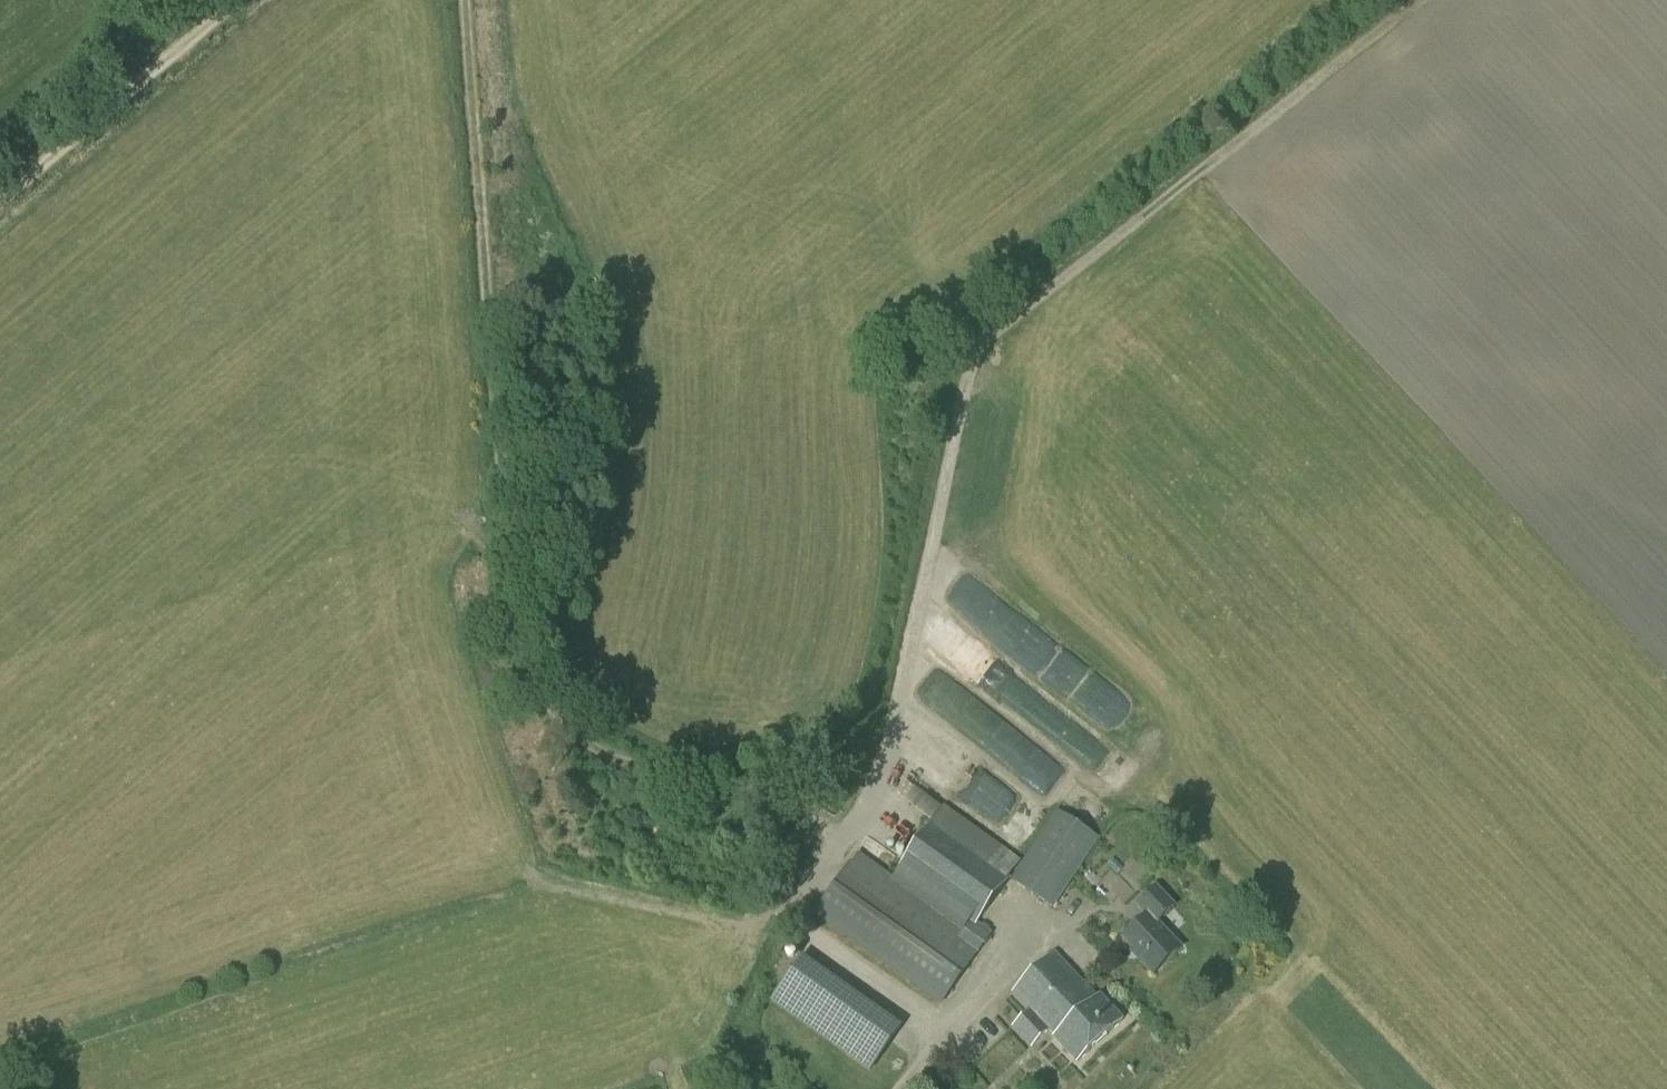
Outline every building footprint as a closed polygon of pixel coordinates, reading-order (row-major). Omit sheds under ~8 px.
[(1002,630),(1054,676),(1070,658),(1017,612),(1002,630)] [(1067,685),(1085,695),(1098,673),(1080,663),(1067,685)] [(925,795),(918,804),(936,817),(943,808),(925,795)] [(993,934),(978,923),(1012,878),(1009,876),(1020,861),(1002,846),(998,851),(941,811),(893,878),(858,853),(852,861),(814,916),(942,1007),(993,934)] [(1053,909),(1099,838),(1058,811),(1012,881),(1053,909)] [(1154,976),(1183,948),(1159,923),(1177,906),(1156,885),(1135,906),(1146,918),(1123,940),(1142,960),(1140,962),(1154,976)] [(1014,993),(1033,1014),(1016,1030),(1034,1050),(1051,1033),(1056,1038),(1055,1039),(1078,1064),(1124,1019),(1101,995),(1098,998),(1056,952),(1014,993)] [(876,1008),(843,1054),(869,1072),(901,1025),(876,1008)]
